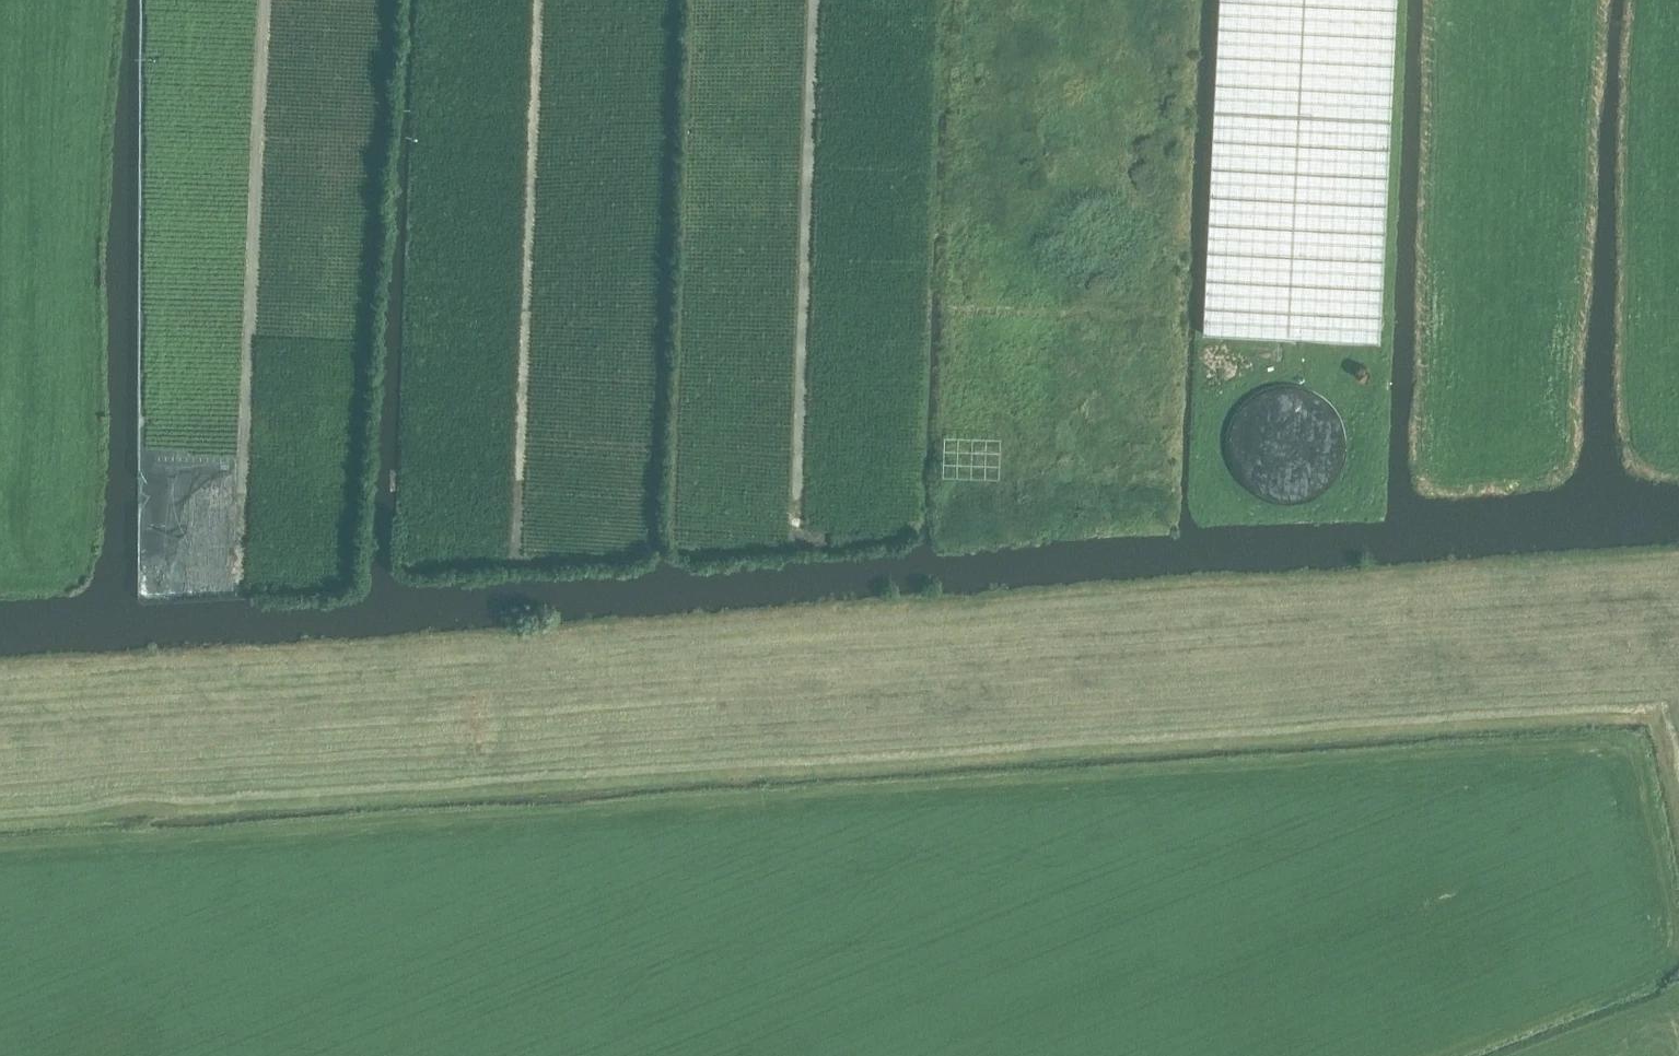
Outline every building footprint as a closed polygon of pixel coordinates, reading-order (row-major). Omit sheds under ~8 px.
[(1203,332),(1381,342),(1397,0),(1218,0),(1203,332)] [(1346,441),(1346,440),(1344,427),(1341,417),(1335,407),(1328,398),(1318,390),(1308,385),(1297,381),(1286,380),(1274,381),(1263,385),(1253,390),(1243,398),(1236,407),(1230,417),(1227,427),(1225,439),(1226,451),(1229,461),(1234,472),(1241,481),(1249,488),(1259,494),(1265,497),(1273,499),(1282,500),(1296,500),(1306,497),(1316,492),(1325,486),(1334,476),(1340,467),(1344,454),(1346,441)]
